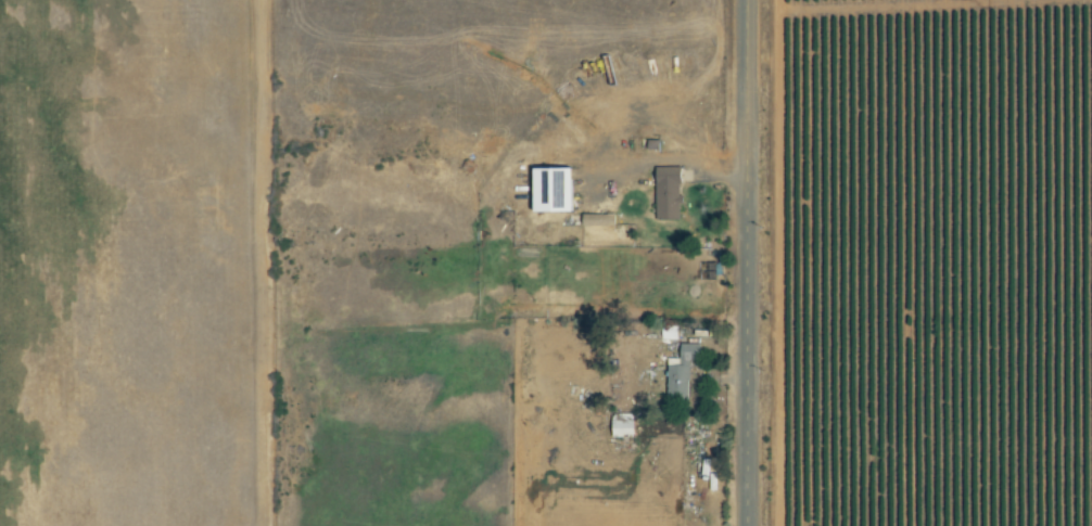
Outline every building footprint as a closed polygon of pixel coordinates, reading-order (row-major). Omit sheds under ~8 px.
[(658,219),(683,219),(682,176),(657,176),(658,219)] [(617,214),(584,214),(584,226),(617,227),(617,214)] [(668,400),(691,399),(690,360),(701,360),(701,344),(681,345),(681,359),(667,360),(668,400)] [(635,414),(614,414),(614,438),(636,438),(635,414)]
